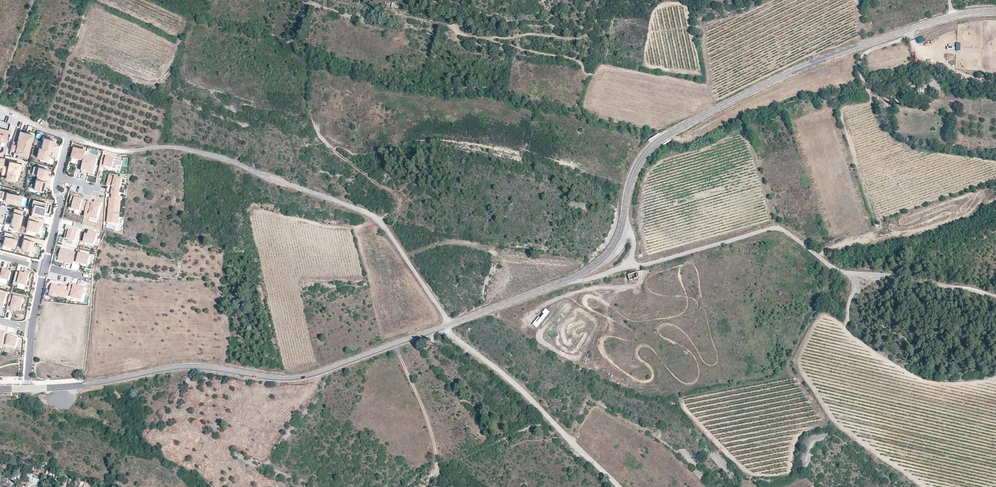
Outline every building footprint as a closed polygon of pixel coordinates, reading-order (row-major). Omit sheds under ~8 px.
[(8,130),(0,128),(0,142),(5,143),(8,130)] [(14,153),(23,155),(24,152),(27,153),(32,134),(20,131),(17,142),(16,145),(12,144),(10,150),(14,151),(14,153)] [(43,138),(41,148),(52,151),(53,147),(52,146),(52,143),(53,140),(43,138)] [(51,155),(52,151),(41,148),(39,148),(36,157),(46,160),(47,154),(51,155)] [(72,159),(84,162),(86,156),(87,152),(75,149),(72,159)] [(84,162),(82,171),(94,174),(98,160),(86,156),(84,162)] [(103,156),(100,166),(104,167),(104,166),(116,169),(117,165),(121,166),(123,162),(107,157),(103,156)] [(18,175),(19,169),(22,170),(23,165),(20,164),(10,161),(10,162),(9,161),(8,161),(8,162),(8,163),(7,166),(3,166),(2,168),(1,174),(6,175),(6,173),(14,175),(18,175)] [(38,167),(36,175),(45,178),(47,170),(38,167)] [(113,187),(111,194),(112,195),(118,196),(122,179),(110,176),(107,185),(113,187)] [(42,191),(44,181),(35,179),(33,188),(42,191)] [(1,199),(1,197),(5,198),(4,201),(16,204),(18,196),(0,191),(0,198),(1,199)] [(118,196),(112,195),(112,199),(110,199),(109,211),(111,211),(111,214),(108,214),(108,223),(118,224),(119,215),(116,215),(116,210),(120,210),(121,197),(118,196)] [(86,211),(88,202),(83,201),(83,200),(75,198),(76,197),(72,196),(70,204),(74,205),(72,209),(81,211),(81,210),(86,211)] [(30,215),(37,217),(38,214),(43,215),(46,203),(33,200),(32,206),(33,206),(30,215)] [(94,203),(88,202),(86,211),(85,214),(90,215),(89,217),(97,219),(101,203),(95,201),(94,203)] [(22,210),(14,208),(10,224),(13,225),(12,228),(17,230),(22,210)] [(30,215),(29,215),(26,228),(37,231),(38,226),(39,222),(42,223),(43,219),(37,217),(30,215)] [(80,229),(67,225),(66,230),(67,230),(65,239),(77,242),(80,229)] [(85,234),(83,242),(95,245),(98,233),(88,231),(87,235),(85,234)] [(12,234),(4,232),(3,236),(4,236),(2,245),(12,247),(14,239),(11,238),(12,234)] [(37,242),(38,239),(23,235),(20,248),(30,250),(33,241),(37,242)] [(73,262),(76,252),(61,249),(58,260),(64,262),(64,260),(65,261),(65,262),(73,264),(73,262)] [(77,263),(88,266),(91,256),(76,252),(73,262),(77,263)] [(73,264),(71,269),(79,271),(80,265),(76,264),(77,263),(73,262),(73,264)] [(0,267),(0,284),(1,279),(9,281),(11,272),(4,270),(4,268),(0,267)] [(16,272),(13,284),(18,286),(19,283),(27,285),(30,273),(25,271),(24,274),(16,272)] [(628,275),(630,281),(638,278),(636,272),(628,275)] [(69,288),(67,296),(82,300),(83,295),(84,295),(86,288),(79,286),(79,288),(77,287),(77,286),(70,284),(69,288)] [(67,296),(69,288),(61,286),(61,287),(52,285),(49,295),(57,297),(57,296),(66,298),(67,296)] [(10,296),(7,310),(15,312),(15,310),(21,312),(24,299),(10,296)] [(550,312),(546,309),(542,313),(544,314),(541,318),(539,317),(532,324),(537,328),(550,312)] [(8,341),(4,340),(2,347),(6,348),(7,346),(16,348),(18,339),(9,336),(8,341)] [(76,348),(41,340),(38,352),(73,360),(76,348)] [(46,473),(55,477),(57,473),(48,469),(46,473)]
